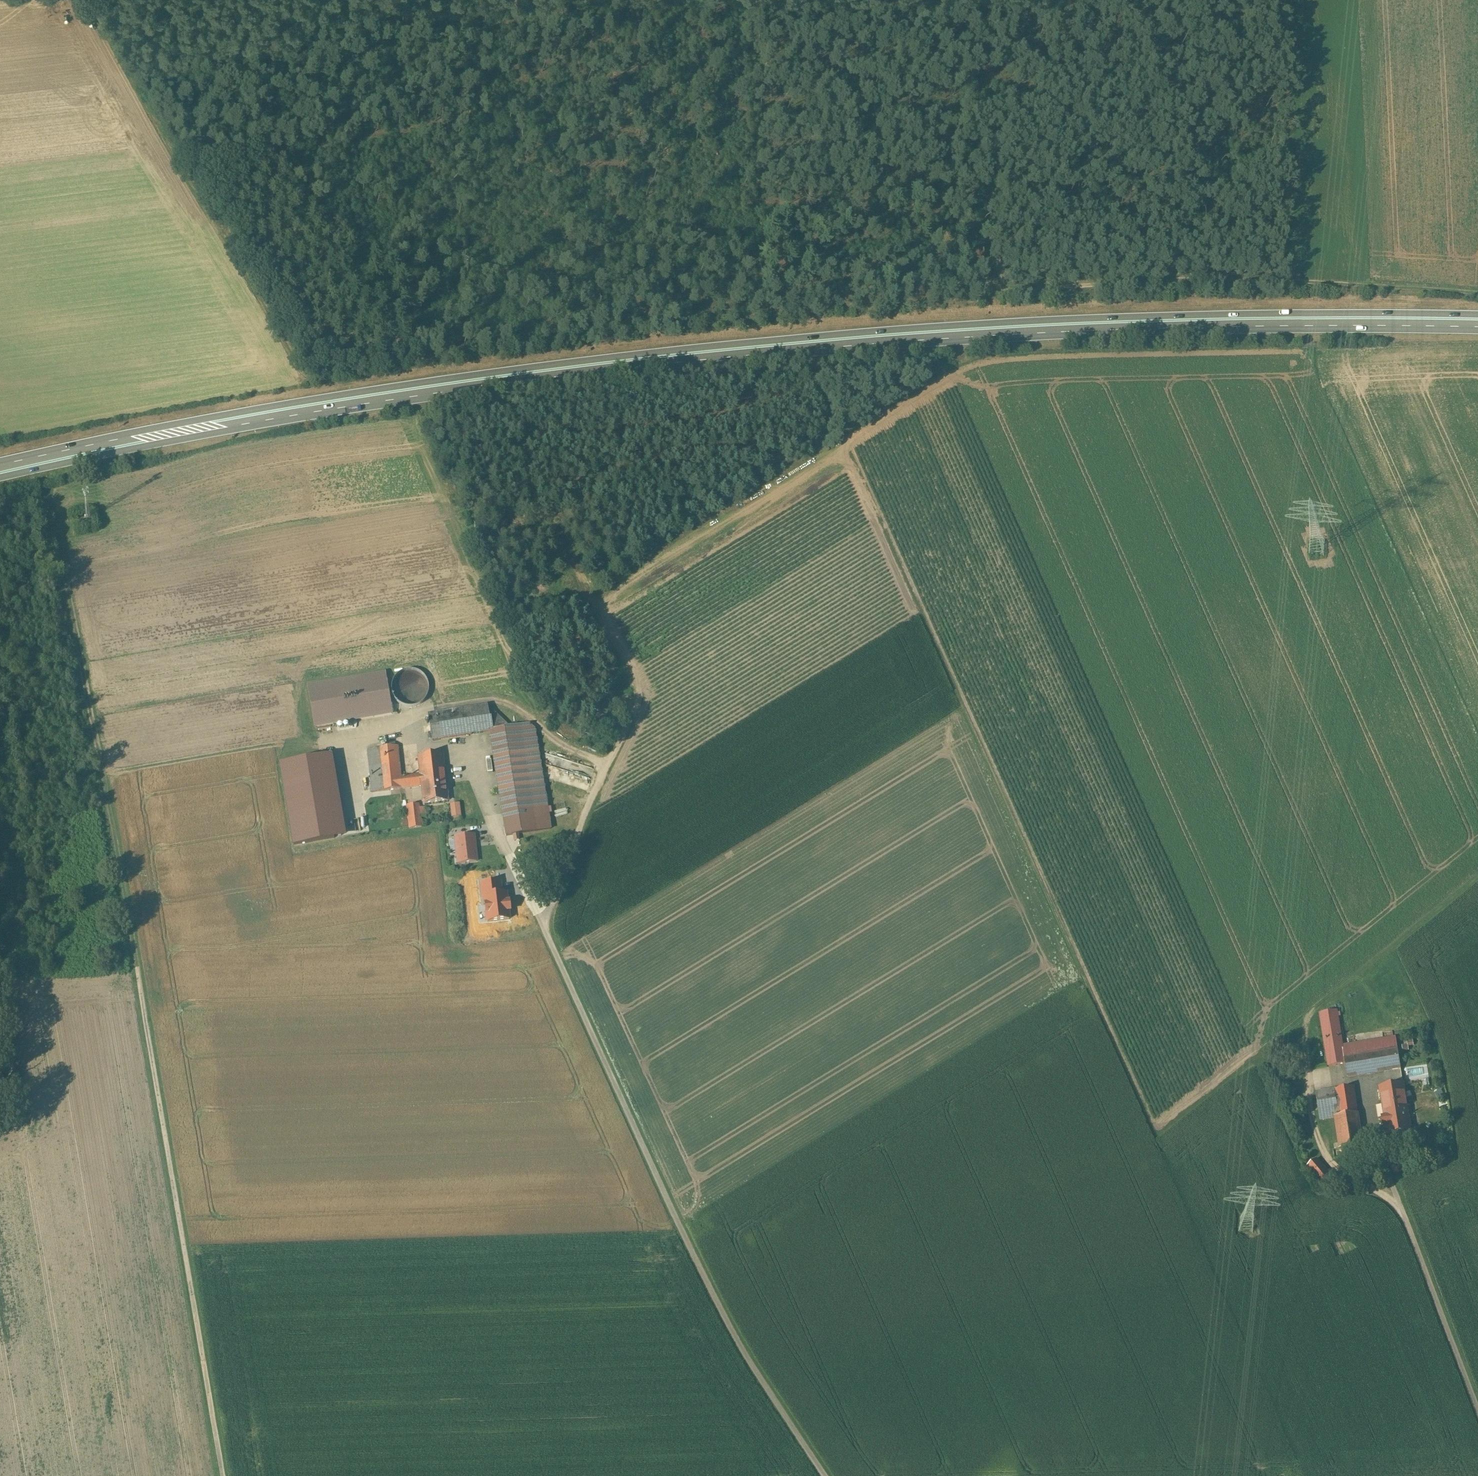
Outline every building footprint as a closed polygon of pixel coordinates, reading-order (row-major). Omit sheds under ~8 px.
[(386,670),(308,684),(316,727),(394,713),(386,670)] [(488,704),(427,714),(432,741),(492,731),(488,704)] [(533,724),(490,731),(506,832),(549,825),(533,724)] [(398,746),(367,750),(371,792),(420,786),(422,803),(448,801),(443,752),(416,755),(418,773),(401,775),(398,746)] [(333,755),(279,764),(293,846),(347,836),(333,755)] [(556,767),(572,769),(573,758),(557,757),(556,767)] [(463,801),(453,802),(454,816),(464,815),(463,801)] [(419,804),(406,805),(407,829),(420,828),(419,804)] [(457,834),(459,863),(482,862),(480,833),(457,834)] [(1341,1046),(1336,1010),(1322,1012),(1328,1062),(1345,1060),(1347,1076),(1402,1068),(1398,1039),(1341,1046)] [(1412,1131),(1407,1084),(1378,1087),(1383,1135),(1412,1131)] [(1363,1147),(1354,1086),(1315,1092),(1320,1125),(1337,1122),(1342,1150),(1363,1147)] [(1334,1178),(1317,1158),(1307,1166),(1324,1187),(1334,1178)]
